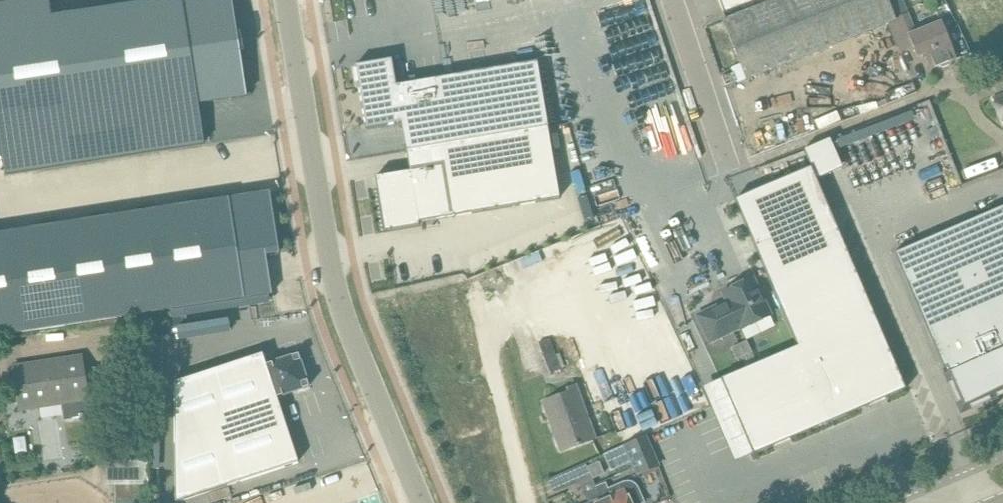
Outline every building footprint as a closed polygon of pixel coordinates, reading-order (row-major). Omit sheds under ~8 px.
[(0,4),(0,140),(5,174),(204,143),(198,104),(246,96),(231,0),(162,0),(52,17),(49,0),(29,0),(0,4)] [(723,14),(762,0),(718,0),(723,14)] [(723,21),(740,64),(746,80),(889,23),(896,20),(895,19),(888,2),(888,0),(774,0),(723,21)] [(888,2),(895,19),(902,16),(908,14),(902,0),(892,0),(888,2)] [(976,55),(1002,44),(1002,0),(951,0),(976,55)] [(896,20),(889,23),(900,52),(907,49),(913,46),(918,57),(925,54),(931,69),(939,66),(943,68),(950,65),(951,61),(955,60),(948,41),(940,22),(909,34),(902,16),(895,19),(896,20)] [(391,59),(355,66),(366,129),(401,123),(406,152),(473,140),(548,128),(537,62),(395,86),(391,59)] [(993,98),(1002,120),(1002,93),(993,98)] [(409,171),(376,177),(385,231),(419,225),(419,223),(560,199),(548,128),(473,140),(406,152),(409,171)] [(272,294),(266,255),(278,253),(279,253),(278,249),(277,249),(269,196),(270,196),(269,192),(268,192),(228,199),(0,234),(0,336),(272,294)] [(894,253),(943,368),(947,366),(949,372),(945,374),(961,412),(1002,394),(1002,206),(894,253)] [(797,346),(720,379),(753,455),(906,390),(829,211),(753,243),(797,346)] [(720,305),(697,316),(706,334),(710,343),(740,328),(740,330),(752,324),(770,316),(753,279),(722,293),(727,303),(721,306),(720,305)] [(147,317),(116,322),(123,370),(147,366),(151,365),(147,344),(151,343),(150,334),(149,328),(147,317)] [(549,339),(538,343),(550,373),(560,369),(555,356),(549,339)] [(746,342),(732,349),(737,359),(751,352),(746,342)] [(209,371),(175,382),(175,443),(210,432),(228,486),(298,462),(277,397),(309,387),(298,354),(266,365),(262,354),(209,371)] [(82,357),(13,367),(19,411),(61,404),(64,420),(93,416),(96,368),(84,369),(82,357)] [(568,393),(542,402),(560,451),(579,444),(595,438),(583,405),(576,386),(567,389),(568,393)] [(645,436),(604,454),(612,471),(632,462),(637,474),(638,474),(658,465),(645,436)] [(102,460),(102,485),(114,485),(114,502),(148,502),(148,485),(148,460),(102,460)] [(586,463),(567,472),(572,484),(592,476),(586,463)] [(644,502),(637,488),(635,484),(633,483),(630,482),(626,481),(622,482),(608,489),(605,483),(596,487),(595,487),(599,495),(592,498),(593,502),(592,502),(642,502),(644,502)]
